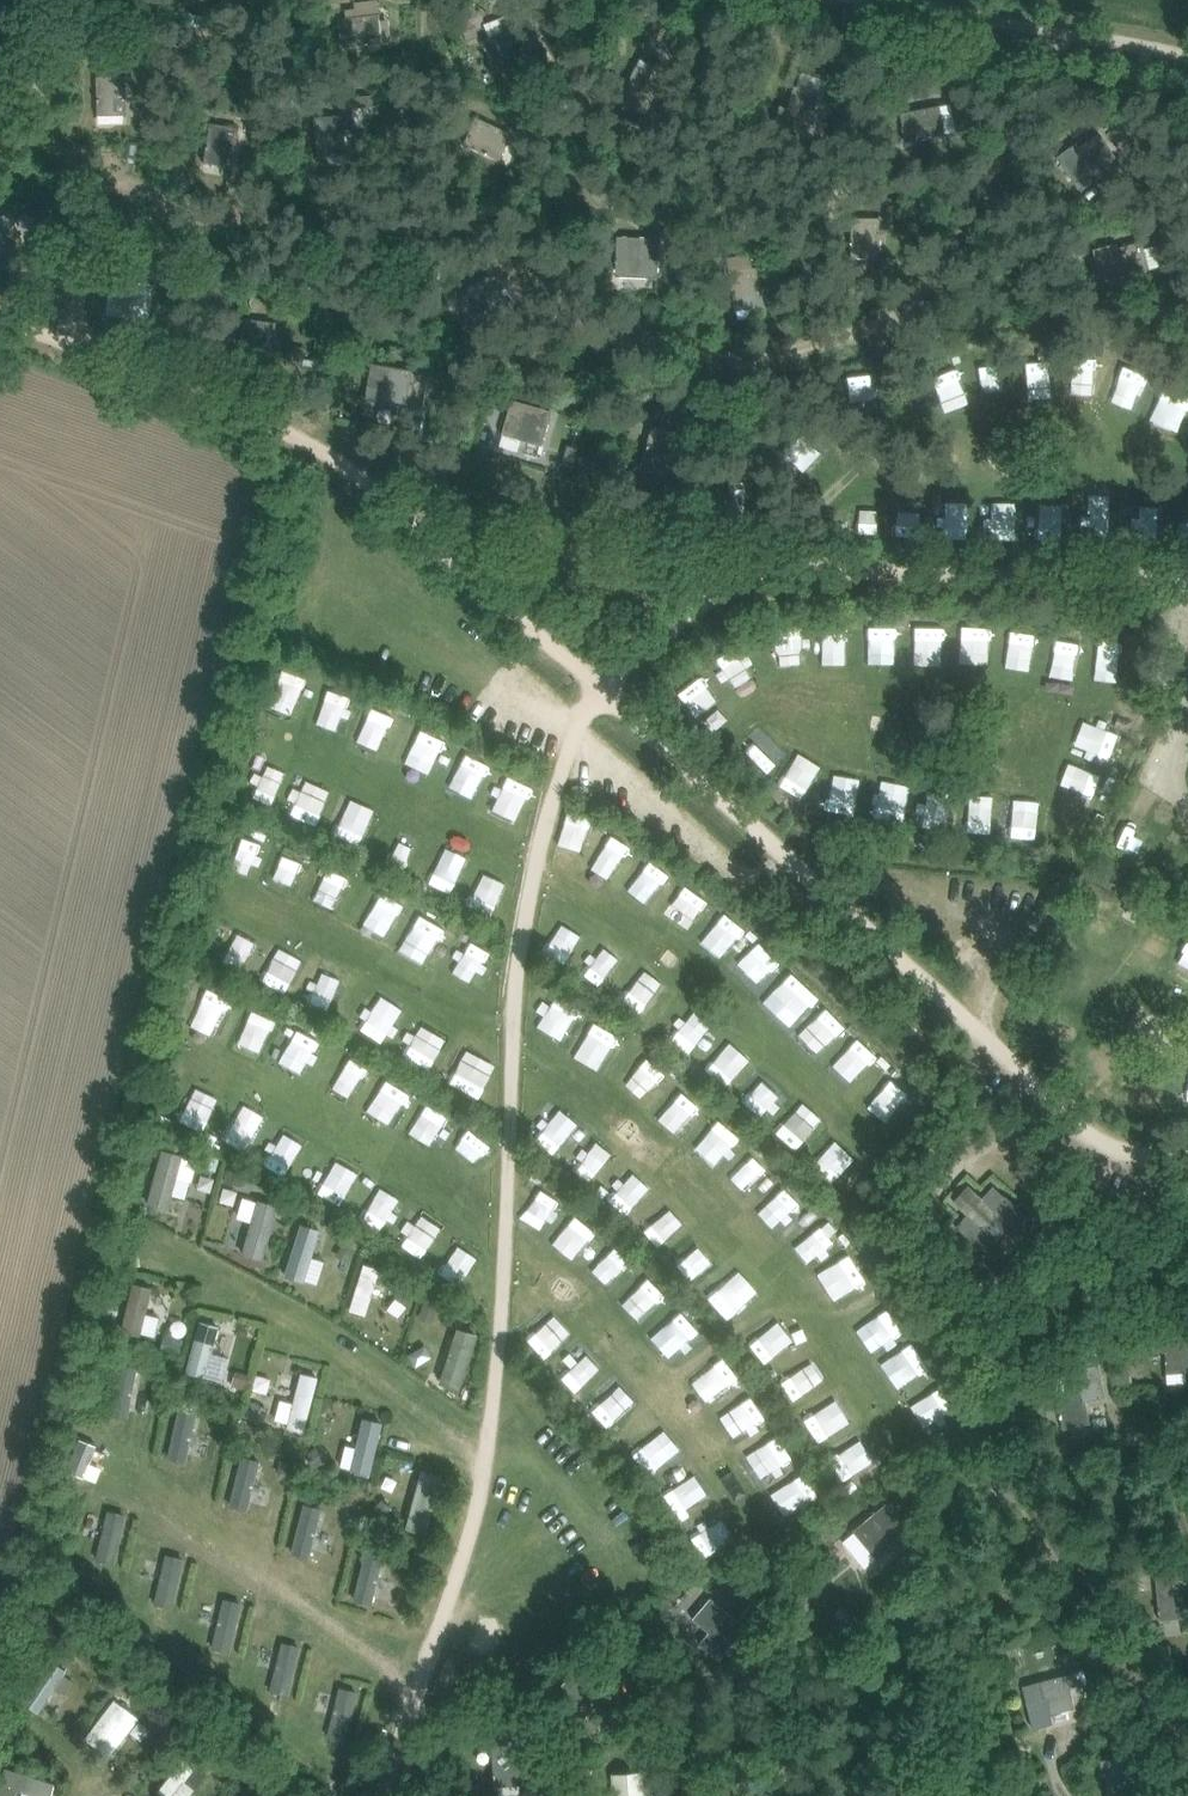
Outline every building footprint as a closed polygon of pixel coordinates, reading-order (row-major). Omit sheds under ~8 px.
[(329,13),(340,12),(339,0),(327,0),(329,13)] [(468,8),(484,8),(484,0),(468,0),(468,8)] [(513,9),(498,14),(503,28),(518,24),(513,9)] [(379,14),(340,19),(344,47),(390,41),(388,19),(380,20),(379,14)] [(509,29),(484,39),(495,66),(541,48),(533,28),(523,32),(520,25),(509,29)] [(620,101),(645,113),(663,79),(667,72),(665,66),(655,61),(650,63),(646,70),(637,66),(620,101)] [(126,76),(96,77),(98,115),(128,115),(126,76)] [(822,94),(794,85),(782,123),(810,132),(822,94)] [(235,105),(235,114),(247,115),(247,106),(235,105)] [(945,135),(939,105),(899,113),(906,143),(945,135)] [(347,154),(346,128),(355,128),(354,110),(345,111),(345,115),(316,117),(319,156),(347,154)] [(500,159),(512,133),(477,117),(464,143),(500,159)] [(238,128),(210,124),(204,162),(232,166),(238,128)] [(1077,142),(1055,158),(1079,190),(1093,181),(1090,176),(1117,156),(1099,132),(1080,146),(1077,142)] [(851,217),(851,257),(881,257),(882,234),(891,234),(891,215),(879,215),(879,218),(851,217)] [(39,219),(35,239),(47,242),(52,222),(39,219)] [(618,236),(616,275),(628,276),(658,278),(660,238),(618,236)] [(1079,237),(1070,238),(1072,251),(1081,249),(1079,237)] [(785,241),(776,247),(785,260),(794,254),(785,241)] [(1117,242),(1093,249),(1104,289),(1120,284),(1119,278),(1149,269),(1141,241),(1119,247),(1117,242)] [(117,265),(116,276),(127,277),(128,266),(117,265)] [(149,320),(154,284),(126,280),(124,299),(123,298),(122,302),(123,302),(121,316),(149,320)] [(240,348),(239,361),(266,365),(269,342),(274,343),(277,323),(272,323),(272,321),(245,316),(244,319),(243,325),(241,344),(240,344),(239,348),(240,348)] [(289,349),(287,363),(303,366),(305,351),(306,347),(293,346),(293,349),(289,349)] [(1076,390),(1077,354),(1056,353),(1055,390),(1076,390)] [(371,362),(365,399),(383,401),(411,406),(417,371),(389,365),(371,362)] [(1006,363),(1007,399),(1031,398),(1029,362),(1006,363)] [(830,396),(854,390),(849,369),(825,375),(830,396)] [(982,397),(981,369),(959,370),(959,397),(982,397)] [(1091,406),(1114,412),(1124,375),(1100,369),(1091,406)] [(908,377),(912,405),(937,402),(933,373),(908,377)] [(1157,440),(1171,400),(1143,390),(1129,430),(1157,440)] [(425,394),(424,409),(434,410),(436,395),(425,394)] [(512,400),(502,434),(514,437),(541,445),(551,410),(524,403),(512,400)] [(671,468),(677,444),(680,431),(653,426),(644,461),(671,468)] [(875,504),(874,540),(900,540),(900,505),(875,504)] [(995,519),(993,505),(970,509),(972,523),(995,519)] [(894,628),(895,666),(923,666),(923,627),(894,628)] [(753,667),(780,666),(779,628),(752,629),(753,667)] [(971,657),(972,629),(940,628),(939,656),(971,657)] [(802,668),(830,667),(829,629),(800,630),(802,668)] [(847,629),(848,671),(875,671),(875,629),(847,629)] [(991,629),(986,667),(1011,670),(1016,632),(991,629)] [(1081,640),(1077,671),(1102,674),(1106,643),(1081,640)] [(1032,680),(1057,681),(1060,642),(1034,641),(1032,680)] [(714,692),(737,677),(717,647),(694,662),(714,692)] [(290,677),(265,667),(250,704),(275,715),(290,677)] [(660,688),(677,708),(696,692),(679,672),(660,688)] [(301,721),(319,726),(328,692),(310,687),(301,721)] [(1088,729),(1111,740),(1121,720),(1098,708),(1088,729)] [(340,745),(365,751),(374,715),(349,709),(340,745)] [(743,768),(768,741),(751,725),(726,751),(743,768)] [(390,750),(410,763),(426,740),(406,726),(390,750)] [(1070,737),(1055,762),(1086,781),(1101,756),(1070,737)] [(437,773),(462,784),(472,761),(447,750),(437,773)] [(760,787),(783,799),(800,767),(777,755),(760,787)] [(250,783),(271,788),(275,771),(254,766),(250,783)] [(500,814),(514,785),(489,773),(475,802),(500,814)] [(454,795),(458,784),(437,775),(432,786),(454,795)] [(844,798),(846,778),(817,775),(815,795),(844,798)] [(294,783),(284,811),(308,819),(317,790),(294,783)] [(858,783),(857,802),(887,804),(889,785),(858,783)] [(903,807),(933,808),(934,789),(904,788),(903,807)] [(951,835),(972,836),(973,796),(952,795),(951,835)] [(341,835),(352,813),(330,801),(318,824),(341,835)] [(1022,844),(1023,803),(1002,802),(1000,843),(1022,844)] [(381,827),(371,855),(399,864),(409,836),(381,827)] [(213,861),(230,870),(248,837),(231,828),(213,861)] [(583,849),(608,860),(614,845),(589,834),(583,849)] [(254,877),(278,888),(292,855),(269,844),(254,877)] [(428,848),(410,881),(429,892),(448,859),(428,848)] [(616,887),(636,900),(654,873),(634,860),(616,887)] [(310,866),(294,905),(315,913),(331,874),(310,866)] [(471,875),(457,900),(474,910),(488,884),(471,875)] [(669,887),(653,914),(675,928),(692,900),(669,887)] [(367,890),(340,927),(360,941),(387,904),(367,890)] [(381,954),(407,969),(431,927),(405,912),(381,954)] [(699,958),(724,931),(706,915),(681,942),(699,958)] [(531,944),(554,965),(578,939),(554,918),(531,944)] [(210,948),(229,957),(238,937),(219,928),(210,948)] [(449,938),(432,970),(454,982),(472,951),(449,938)] [(739,945),(718,967),(737,985),(758,962),(739,945)] [(260,946),(248,980),(270,988),(282,955),(260,946)] [(591,951),(575,975),(592,986),(608,962),(591,951)] [(292,990),(319,1001),(328,979),(301,967),(292,990)] [(623,972),(610,989),(614,993),(606,1004),(623,1016),(645,988),(623,972)] [(746,1006),(764,1024),(792,997),(775,979),(746,1006)] [(176,1024),(200,1033),(216,993),(191,984),(176,1024)] [(359,998),(344,1031),(365,1041),(381,1008),(359,998)] [(808,1008),(781,1037),(799,1053),(826,1024),(808,1008)] [(253,1041),(256,1011),(230,1009),(227,1038),(253,1041)] [(584,1061),(601,1033),(576,1017),(559,1045),(584,1061)] [(667,1018),(651,1038),(672,1056),(689,1035),(667,1018)] [(265,1064),(289,1075),(307,1039),(282,1027),(265,1064)] [(401,1029),(389,1051),(410,1062),(422,1040),(401,1029)] [(819,1069),(837,1087),(863,1061),(844,1043),(819,1069)] [(711,1044),(688,1069),(704,1084),(727,1060),(711,1044)] [(446,1046),(430,1081),(451,1091),(468,1057),(446,1046)] [(330,1055),(318,1090),(339,1097),(351,1062),(330,1055)] [(627,1056),(609,1078),(628,1094),(646,1072),(627,1056)] [(848,1101),(867,1122),(897,1094),(878,1074),(848,1101)] [(737,1115),(757,1091),(743,1080),(723,1104),(737,1115)] [(373,1082),(357,1119),(377,1128),(394,1091),(373,1082)] [(669,1130),(690,1107),(667,1087),(647,1110),(669,1130)] [(419,1138),(433,1114),(413,1102),(398,1125),(419,1138)] [(779,1153),(804,1128),(781,1107),(757,1132),(779,1153)] [(521,1133),(541,1146),(557,1121),(537,1108),(521,1133)] [(234,1130),(236,1114),(221,1112),(219,1129),(234,1130)] [(163,1115),(160,1121),(171,1127),(174,1120),(163,1115)] [(696,1168),(724,1138),(703,1118),(675,1147),(696,1168)] [(435,1153),(458,1167),(473,1142),(450,1128),(435,1153)] [(276,1170),(280,1145),(256,1141),(252,1166),(276,1170)] [(815,1186),(839,1159),(820,1141),(810,1151),(807,1148),(792,1165),(815,1186)] [(556,1168),(575,1186),(597,1162),(578,1144),(556,1168)] [(135,1205),(169,1212),(181,1154),(147,1147),(135,1205)] [(711,1181),(726,1198),(754,1171),(739,1155),(711,1181)] [(324,1205),(337,1183),(315,1171),(303,1194),(324,1205)] [(609,1213),(632,1189),(617,1174),(593,1198),(609,1213)] [(771,1225),(791,1204),(770,1184),(750,1205),(771,1225)] [(998,1262),(1034,1223),(993,1185),(982,1196),(969,1184),(953,1201),(968,1214),(957,1225),(998,1262)] [(529,1221),(541,1196),(521,1186),(508,1210),(529,1221)] [(222,1215),(240,1219),(246,1196),(228,1191),(222,1215)] [(242,1193),(233,1257),(255,1260),(264,1197),(242,1193)] [(344,1216),(370,1232),(382,1212),(356,1196),(344,1216)] [(558,1257),(582,1227),(561,1209),(536,1240),(558,1257)] [(415,1244),(428,1221),(412,1212),(399,1234),(415,1244)] [(627,1233),(642,1247),(658,1230),(643,1216),(627,1233)] [(282,1220),(273,1274),(294,1277),(303,1224),(282,1220)] [(809,1220),(778,1241),(793,1262),(824,1242),(809,1220)] [(332,1270),(343,1244),(324,1237),(314,1263),(332,1270)] [(596,1241),(577,1261),(595,1278),(614,1257),(596,1241)] [(687,1241),(662,1257),(675,1277),(699,1261),(687,1241)] [(837,1258),(815,1267),(827,1295),(848,1286),(837,1258)] [(433,1259),(428,1274),(450,1281),(455,1266),(433,1259)] [(353,1315),(364,1264),(346,1260),(335,1312),(353,1315)] [(604,1302),(626,1323),(652,1295),(631,1274),(604,1302)] [(703,1316),(730,1297),(717,1279),(691,1299),(703,1316)] [(114,1293),(115,1329),(141,1328),(141,1292),(114,1293)] [(871,1307),(838,1327),(853,1351),(886,1331),(871,1307)] [(665,1309),(637,1335),(656,1355),(684,1330),(665,1309)] [(535,1344),(547,1327),(527,1312),(515,1329),(535,1344)] [(173,1370),(207,1379),(214,1354),(199,1350),(207,1319),(189,1314),(173,1370)] [(746,1364),(773,1345),(757,1323),(730,1343),(746,1364)] [(450,1383),(458,1329),(436,1326),(428,1380),(450,1383)] [(1150,1334),(1151,1353),(1166,1353),(1166,1362),(1167,1374),(1187,1372),(1187,1337),(1165,1338),(1165,1333),(1150,1334)] [(410,1343),(391,1353),(399,1368),(418,1358),(410,1343)] [(563,1343),(540,1367),(566,1392),(589,1368),(563,1343)] [(864,1368),(877,1393),(914,1374),(901,1349),(864,1368)] [(776,1399),(809,1380),(794,1355),(762,1374),(776,1399)] [(1068,1390),(1055,1393),(1063,1428),(1091,1422),(1087,1404),(1104,1401),(1096,1368),(1095,1364),(1100,1363),(1098,1356),(1087,1359),(1084,1359),(1087,1370),(1064,1375),(1068,1390)] [(706,1357),(676,1380),(693,1401),(723,1377),(706,1357)] [(105,1360),(96,1414),(116,1417),(125,1363),(105,1360)] [(296,1418),(303,1372),(284,1369),(277,1416),(296,1418)] [(220,1372),(219,1386),(237,1386),(237,1372),(220,1372)] [(603,1384),(574,1408),(594,1432),(623,1408),(603,1384)] [(909,1436),(943,1417),(927,1391),(894,1410),(909,1436)] [(705,1417),(718,1437),(751,1417),(739,1396),(705,1417)] [(832,1424),(816,1397),(784,1416),(800,1443),(832,1424)] [(152,1455),(172,1460),(185,1410),(166,1404),(152,1455)] [(362,1455),(364,1418),(348,1417),(346,1454),(362,1455)] [(733,1454),(748,1478),(779,1459),(765,1435),(733,1454)] [(645,1437),(618,1458),(635,1479),(661,1458),(645,1437)] [(849,1442),(819,1453),(828,1478),(858,1467),(849,1442)] [(233,1507),(246,1457),(227,1452),(214,1502),(233,1507)] [(793,1469),(803,1491),(812,1487),(801,1465),(793,1469)] [(297,1467),(277,1557),(345,1574),(359,1514),(297,1467)] [(406,1467),(395,1514),(413,1518),(424,1471),(406,1467)] [(771,1515),(800,1494),(786,1475),(757,1495),(771,1515)] [(645,1492),(657,1518),(688,1504),(675,1477),(645,1492)] [(886,1503),(853,1531),(877,1559),(910,1532),(886,1503)] [(93,1506),(79,1563),(101,1569),(115,1512),(93,1506)] [(699,1512),(668,1528),(681,1553),(712,1537),(699,1512)] [(345,1574),(338,1604),(410,1622),(425,1566),(359,1514),(345,1574)] [(141,1599),(163,1602),(171,1554),(149,1551),(141,1599)] [(1159,1619),(1186,1617),(1184,1596),(1187,1596),(1187,1581),(1182,1581),(1182,1570),(1154,1573),(1159,1619)] [(191,1579),(171,1659),(228,1703),(255,1596),(191,1579)] [(692,1618),(710,1633),(701,1644),(721,1660),(748,1628),(710,1597),(692,1618)] [(759,1608),(751,1601),(742,1613),(749,1619),(759,1608)] [(876,1603),(864,1607),(869,1624),(881,1620),(876,1603)] [(252,1686),(275,1692),(288,1645),(265,1639),(252,1686)] [(38,1658),(8,1699),(29,1714),(59,1674),(38,1658)] [(559,1686),(585,1716),(606,1697),(580,1668),(559,1686)] [(1022,1686),(1026,1701),(1043,1697),(1048,1715),(1075,1708),(1070,1687),(1089,1682),(1086,1670),(1065,1674),(1022,1686)] [(310,1735),(333,1741),(345,1689),(323,1684),(310,1735)] [(99,1695),(78,1723),(104,1742),(124,1714),(99,1695)] [(500,1730),(479,1731),(480,1759),(492,1758),(493,1786),(522,1786),(519,1733),(500,1734),(500,1730)] [(154,1795),(164,1795),(188,1764),(170,1751),(143,1788),(154,1795)] [(39,1794),(42,1775),(4,1769),(0,1794),(0,1795),(20,1795),(20,1792),(39,1794)] [(653,1785),(643,1786),(641,1771),(612,1774),(614,1794),(611,1795),(608,1795),(654,1795),(653,1785)]
